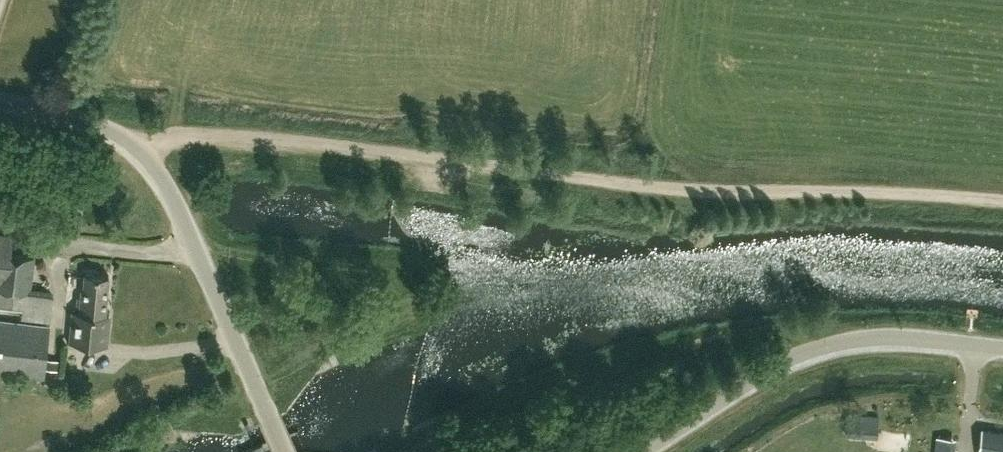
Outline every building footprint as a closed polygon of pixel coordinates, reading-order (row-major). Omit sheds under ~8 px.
[(53,295),(30,292),(34,257),(11,254),(13,235),(0,233),(0,306),(23,309),(22,317),(50,321),(53,295)] [(73,313),(109,316),(109,315),(105,315),(109,275),(85,273),(83,287),(81,286),(79,312),(73,312),(73,313)] [(107,344),(109,316),(73,313),(70,340),(107,344)] [(59,361),(46,359),(50,326),(0,320),(0,372),(44,377),(45,369),(58,370),(59,361)] [(878,438),(879,415),(847,413),(846,436),(878,438)] [(981,429),(978,451),(1002,451),(1002,433),(981,429)] [(933,451),(956,451),(957,437),(935,435),(933,451)]
